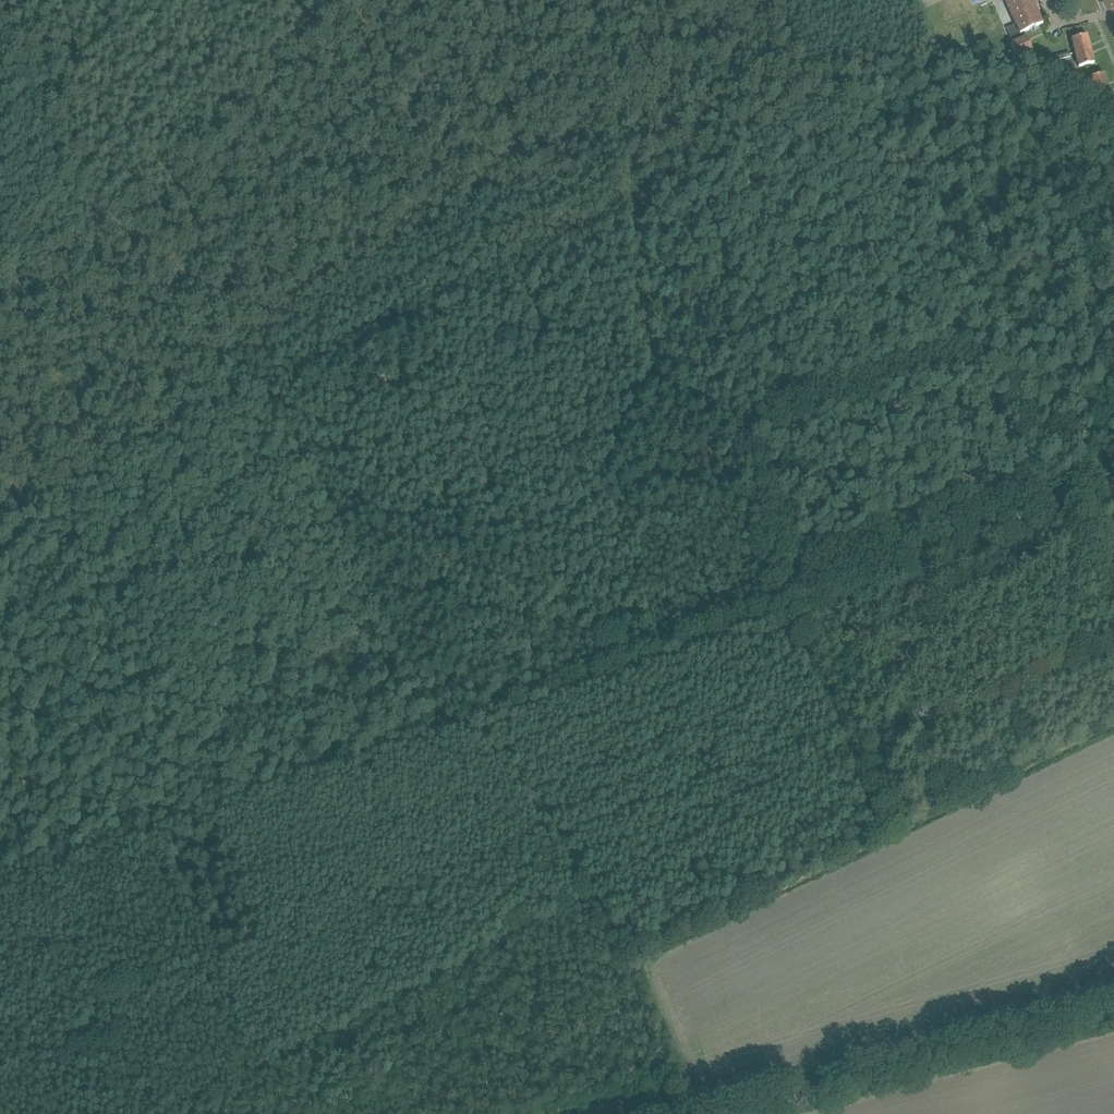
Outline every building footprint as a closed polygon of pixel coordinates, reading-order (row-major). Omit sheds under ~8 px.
[(1024,33),(1043,24),(1032,0),(1004,0),(1016,25),(1008,29),(1012,38),(1024,33)] [(1033,51),(1024,33),(1012,38),(1013,42),(1010,44),(1016,59),(1033,51)] [(1075,54),(1091,50),(1087,36),(1072,40),(1075,54)] [(1091,50),(1075,54),(1079,68),(1094,64),(1091,50)] [(1069,53),(1054,57),(1055,61),(1071,58),(1069,53)] [(1095,92),(1108,88),(1105,74),(1092,78),(1095,92)] [(1098,106),(1101,105),(1112,102),(1108,88),(1095,92),(1098,106)]
